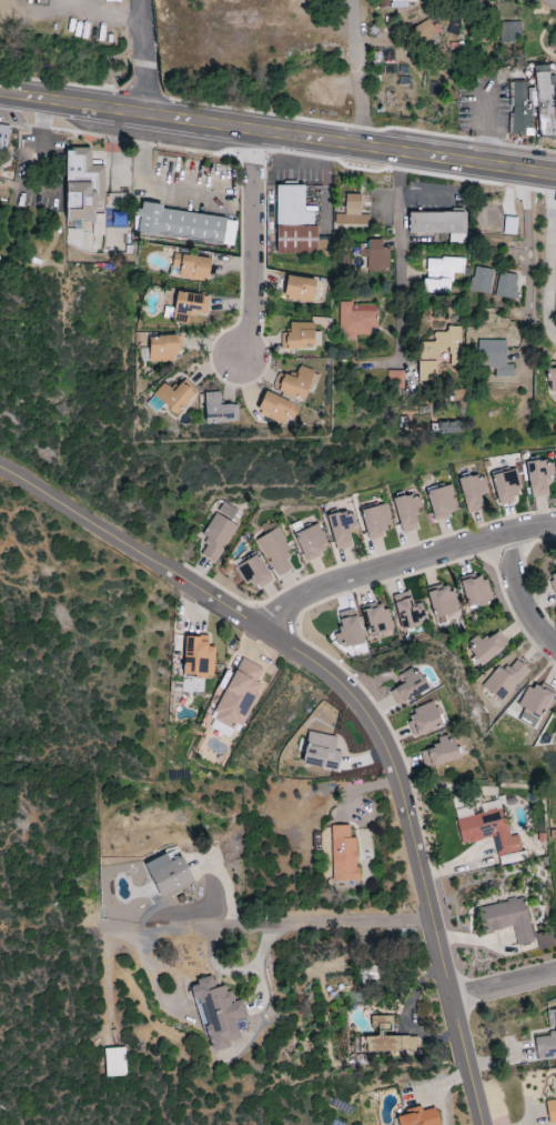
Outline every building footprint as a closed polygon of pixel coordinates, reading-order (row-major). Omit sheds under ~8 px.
[(425,46),(438,39),(428,19),(415,27),(425,46)] [(521,22),(500,22),(501,43),(522,42),(521,22)] [(0,125),(0,153),(6,153),(10,126),(0,125)] [(305,186),(276,186),(276,254),(319,254),(319,245),(318,245),(318,225),(314,225),(314,212),(305,212),(305,186)] [(361,195),(345,194),(344,214),(335,214),(335,225),(368,226),(368,215),(360,215),(361,195)] [(162,210),(163,204),(139,201),(135,233),(234,245),(237,219),(162,210)] [(465,212),(408,213),(408,234),(465,233),(465,212)] [(382,248),(382,240),(368,240),(368,249),(359,249),(359,257),(368,257),(368,269),(389,270),(390,248),(382,248)] [(212,258),(173,254),(172,267),(180,268),(179,279),(210,282),(212,258)] [(451,295),(452,273),(464,274),(464,259),(425,257),(423,293),(451,295)] [(470,291),(488,295),(494,270),(475,266),(470,291)] [(496,298),(515,300),(517,275),(498,273),(496,298)] [(285,299),(314,301),(316,279),(287,276),(285,299)] [(339,338),(357,338),(357,335),(374,335),(375,305),(352,304),(352,302),(340,302),(339,338)] [(281,349),(320,348),(320,332),(314,332),(314,322),(290,323),(290,332),(281,332),(281,349)] [(459,327),(447,327),(447,333),(433,333),(433,342),(419,342),(419,361),(437,361),(437,380),(459,380),(459,327)] [(182,337),(149,336),(149,362),(173,363),(174,353),(181,353),(182,337)] [(506,365),(506,341),(479,341),(479,368),(496,368),(496,377),(513,378),(513,365),(506,365)] [(436,362),(418,363),(419,382),(436,381),(436,362)] [(308,399),(311,384),(317,385),(320,372),(299,368),(297,377),(277,373),(273,391),(308,399)] [(386,388),(403,389),(404,371),(387,370),(386,388)] [(174,391),(164,383),(154,394),(178,415),(198,393),(184,380),(174,391)] [(206,423),(238,422),(237,405),(222,405),(221,392),(205,393),(206,423)] [(295,420),(300,405),(266,392),(258,414),(284,423),(286,417),(295,420)] [(441,434),(462,433),(461,421),(440,423),(441,434)] [(530,497),(549,496),(548,477),(555,476),(554,461),(528,463),(530,497)] [(515,502),(513,494),(522,492),(518,469),(493,474),(498,505),(515,502)] [(488,494),(486,475),(461,479),(465,512),(484,510),(482,495),(488,494)] [(434,520),(458,515),(452,486),(428,491),(434,520)] [(421,508),(419,495),(395,498),(400,533),(418,530),(416,509),(421,508)] [(217,512),(231,521),(237,511),(223,502),(217,512)] [(392,533),(388,505),(363,509),(368,537),(392,533)] [(353,547),(350,533),(357,532),(353,511),(329,515),(334,550),(353,547)] [(218,564),(235,523),(213,514),(204,536),(208,538),(200,556),(218,564)] [(296,533),(306,561),(329,553),(319,525),(296,533)] [(256,540),(277,578),(297,567),(276,529),(256,540)] [(235,569),(247,587),(254,583),(259,590),(275,579),(257,554),(235,569)] [(493,601),(487,578),(477,580),(475,574),(460,577),(466,607),(493,601)] [(555,597),(555,576),(548,580),(555,597)] [(446,624),(444,615),(458,612),(452,583),(427,589),(435,626),(446,624)] [(422,603),(412,605),(410,592),(394,595),(400,630),(426,626),(422,603)] [(371,637),(392,633),(386,605),(365,609),(371,637)] [(334,635),(338,649),(364,642),(355,608),(337,613),(343,633),(334,635)] [(480,642),(477,636),(466,643),(479,665),(509,647),(500,630),(480,642)] [(484,687),(501,703),(530,671),(514,656),(484,687)] [(402,686),(390,692),(397,707),(430,691),(418,667),(397,677),(402,686)] [(528,686),(518,705),(542,718),(555,692),(539,683),(536,690),(528,686)] [(412,710),(415,718),(407,721),(413,738),(443,726),(434,701),(412,710)] [(338,771),(342,752),(334,750),(337,738),(309,731),(302,763),(338,771)] [(420,751),(425,769),(459,759),(452,734),(437,738),(439,746),(420,751)] [(456,820),(462,845),(492,838),(497,857),(521,851),(518,835),(509,837),(502,809),(456,820)] [(332,826),(332,881),(358,881),(358,838),(350,838),(350,826),(332,826)] [(146,864),(161,897),(195,881),(183,856),(171,862),(168,855),(146,864)] [(513,928),(517,947),(533,944),(524,898),(479,907),(484,934),(513,928)] [(192,984),(211,1054),(231,1049),(229,1042),(240,1039),(236,1021),(247,1018),(242,1000),(232,1002),(228,985),(215,989),(213,978),(192,984)] [(555,1059),(555,1010),(547,1011),(550,1033),(535,1035),(537,1061),(555,1059)] [(393,1037),(393,1017),(371,1017),(371,1027),(379,1027),(379,1037),(366,1037),(366,1052),(417,1051),(417,1037),(393,1037)] [(105,1049),(106,1077),(126,1077),(125,1049),(105,1049)] [(549,1124),(555,1123),(555,1101),(546,1102),(549,1124)] [(437,1109),(423,1112),(422,1107),(406,1111),(407,1116),(399,1117),(400,1124),(440,1124),(437,1109)]
